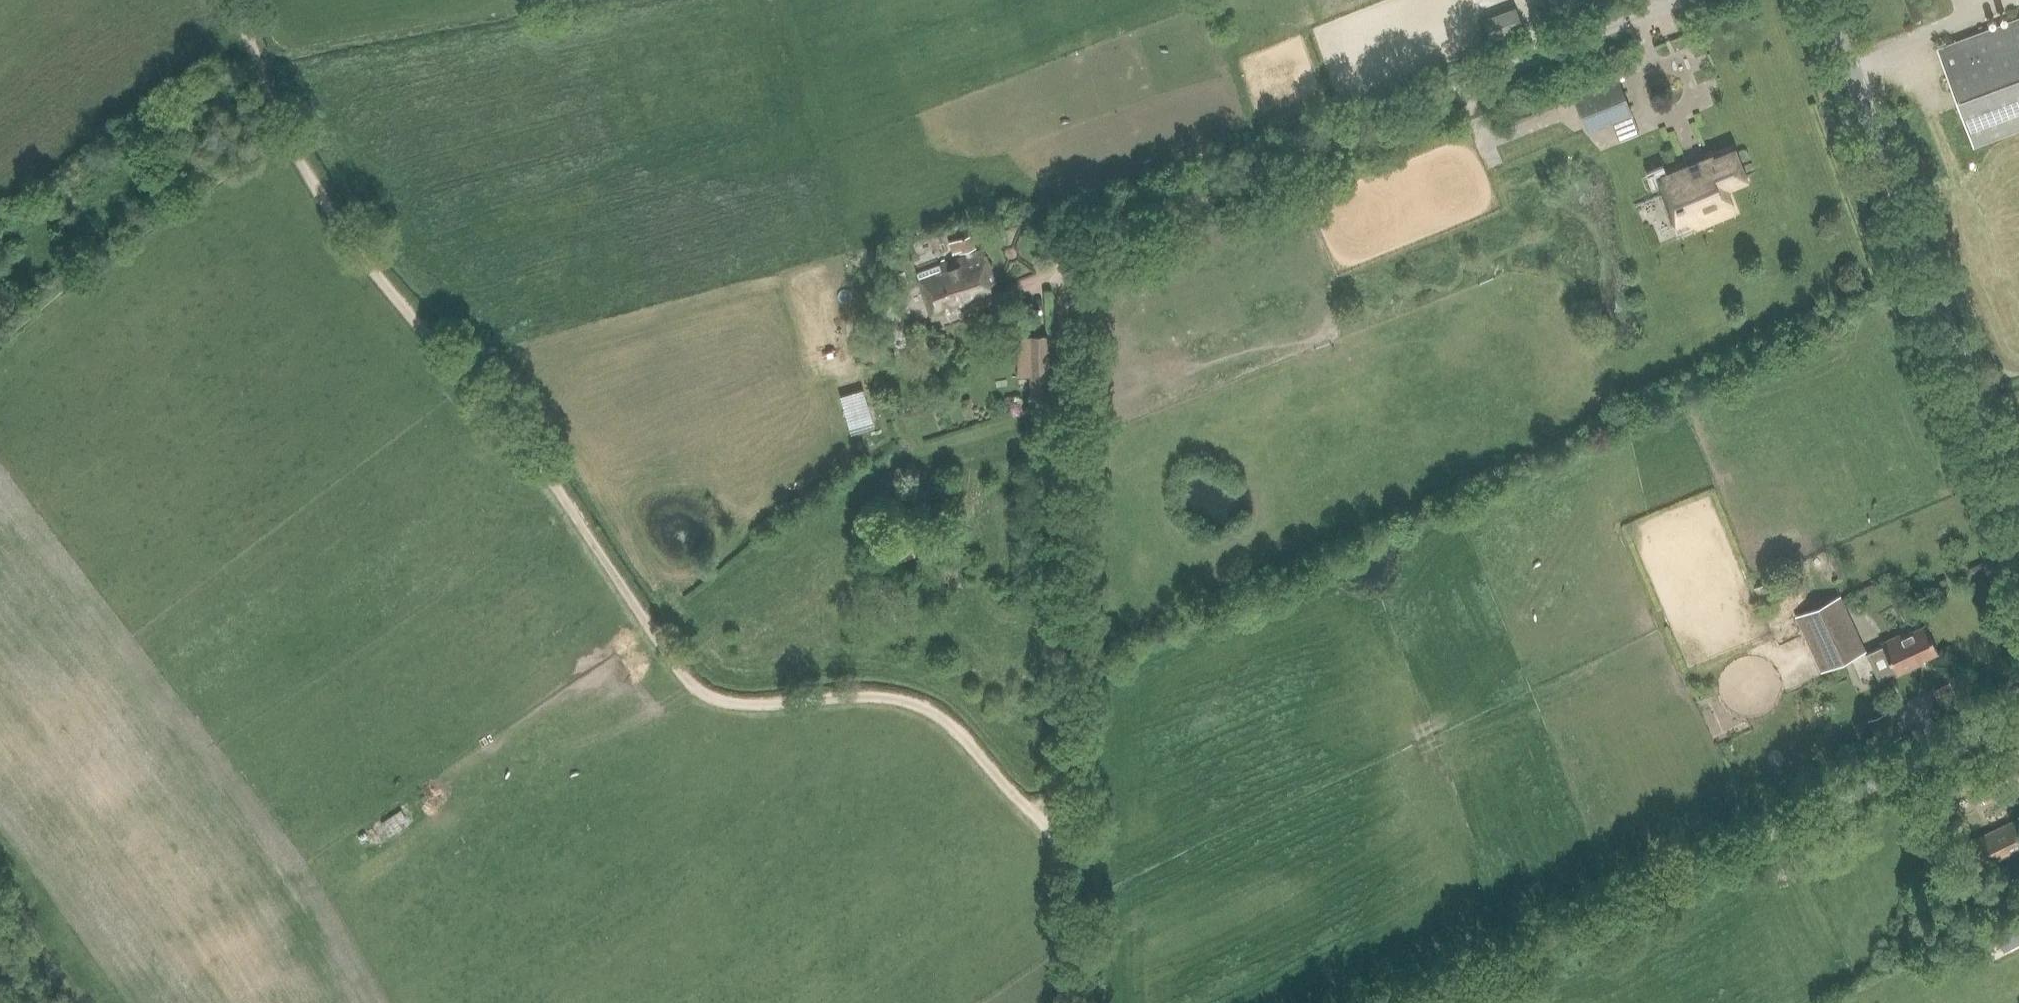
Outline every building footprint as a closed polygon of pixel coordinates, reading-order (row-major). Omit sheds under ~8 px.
[(1554,15),(1594,0),(1549,0),(1554,15)] [(1517,3),(1481,16),(1491,43),(1527,30),(1517,3)] [(1937,49),(1973,146),(2018,129),(2018,19),(1937,49)] [(1631,110),(1617,77),(1576,95),(1590,128),(1631,110)] [(1614,118),(1619,135),(1638,130),(1633,113),(1614,118)] [(1725,186),(1743,178),(1733,152),(1714,160),(1712,155),(1659,176),(1672,211),(1692,203),(1699,221),(1728,209),(1725,202),(1731,200),(1725,186)] [(1641,206),(1648,218),(1657,212),(1659,217),(1668,212),(1658,196),(1641,206)] [(960,251),(962,257),(916,272),(932,320),(941,317),(944,326),(953,323),(951,314),(959,312),(960,315),(999,302),(984,249),(977,250),(973,236),(948,243),(951,254),(960,251)] [(1029,335),(1030,375),(1031,375),(1031,394),(1048,393),(1048,375),(1049,375),(1049,335),(1029,335)] [(863,390),(841,397),(850,426),(872,419),(863,390)] [(912,548),(904,532),(892,538),(900,554),(912,548)] [(1821,673),(1867,652),(1841,595),(1795,617),(1821,673)] [(1878,679),(1895,672),(1896,675),(1925,662),(1924,660),(1939,653),(1925,624),(1911,631),(1910,629),(1881,642),(1882,645),(1866,653),(1878,679)] [(1941,701),(1957,692),(1950,678),(1934,687),(1941,701)] [(1863,743),(1901,736),(1896,711),(1858,719),(1863,743)] [(2018,852),(2018,836),(2012,821),(1956,848),(1969,876),(2018,852)] [(2003,927),(1994,931),(2004,950),(2012,946),(2003,927)]
